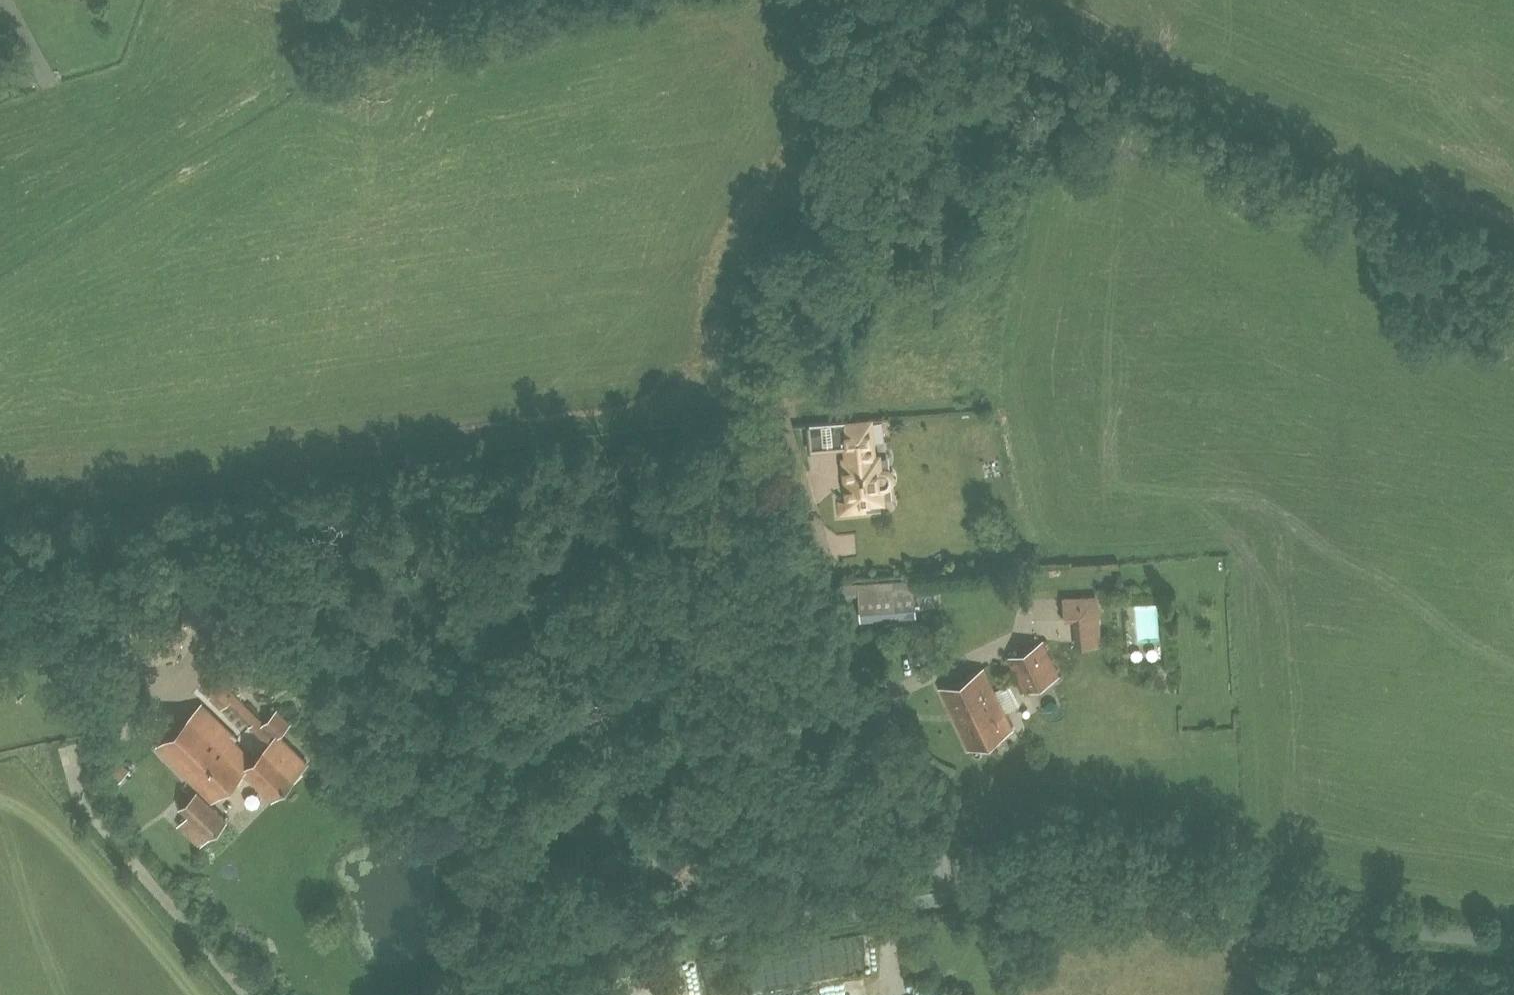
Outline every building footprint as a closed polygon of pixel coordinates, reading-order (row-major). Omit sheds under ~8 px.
[(846,424),(849,447),(850,460),(846,460),(850,501),(840,502),(841,514),(866,511),(865,501),(881,500),(880,486),(884,486),(888,484),(891,480),(890,475),(887,472),(883,471),(879,471),(877,457),(874,458),(865,458),(863,442),(872,442),(870,422),(847,424),(846,424)] [(1031,547),(1018,548),(1019,562),(1032,561),(1031,547)] [(915,578),(859,582),(840,583),(841,597),(860,596),(862,621),(918,616),(915,578)] [(1103,644),(1099,595),(1064,596),(1066,622),(1075,622),(1076,646),(1103,644)] [(1058,675),(1042,641),(1008,657),(1024,691),(1058,675)] [(1013,728),(1004,711),(984,669),(941,688),(969,748),(1013,728)] [(273,797),(307,762),(279,734),(290,722),(278,711),(275,714),(272,710),(264,718),(268,722),(266,724),(217,675),(205,687),(213,696),(217,692),(260,735),(253,742),(261,751),(253,759),(235,741),(237,739),(202,704),(159,748),(212,800),(244,768),(273,797)] [(361,753),(357,758),(359,764),(364,768),(370,767),(374,762),(372,755),(368,752),(361,753)] [(115,786),(128,773),(119,759),(105,773),(115,786)] [(180,806),(185,810),(188,814),(179,823),(201,846),(226,820),(196,790),(180,806)]
